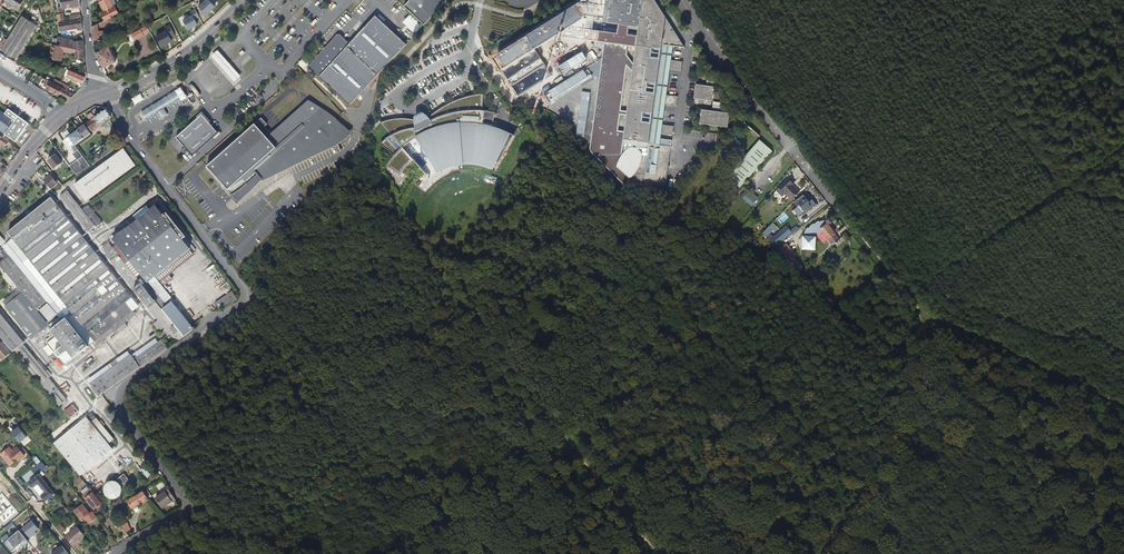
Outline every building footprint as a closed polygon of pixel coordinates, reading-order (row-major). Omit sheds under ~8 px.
[(24,0),(7,0),(11,3),(10,4),(19,9),(24,0)] [(80,0),(61,0),(63,6),(59,7),(60,12),(63,11),(63,8),(81,6),(80,0)] [(116,5),(114,0),(104,0),(100,2),(104,11),(106,13),(102,15),(105,20),(119,13),(115,6),(116,5)] [(216,6),(211,0),(205,0),(199,6),(207,14),(216,6)] [(448,0),(410,0),(405,6),(424,25),(444,4),(448,0)] [(620,163),(619,165),(632,177),(636,183),(667,185),(672,146),(661,145),(662,134),(674,136),(675,126),(664,125),(667,104),(678,106),(679,97),(668,96),(672,70),(683,71),(684,62),(673,61),(675,47),(686,48),(656,0),(592,0),(596,6),(571,21),(566,13),(529,36),(537,48),(555,37),(599,43),(601,31),(594,31),(596,21),(605,22),(606,19),(621,22),(621,24),(613,62),(624,63),(621,90),(631,96),(626,133),(629,135),(628,140),(617,132),(614,157),(620,163)] [(596,6),(592,0),(587,0),(566,13),(571,21),(596,6)] [(65,20),(64,13),(57,14),(58,15),(56,16),(57,21),(65,20)] [(184,19),(189,28),(198,23),(193,14),(184,19)] [(38,26),(23,16),(8,39),(5,37),(0,46),(0,47),(2,49),(0,52),(15,61),(38,26)] [(350,105),(407,44),(376,16),(351,44),(342,36),(337,36),(308,67),(350,105)] [(104,39),(104,31),(102,31),(101,29),(115,22),(112,17),(105,20),(93,27),(94,40),(104,39)] [(82,24),(82,19),(60,23),(61,31),(80,28),(80,31),(83,30),(82,24)] [(136,39),(145,35),(144,34),(148,33),(147,32),(151,30),(148,25),(132,33),(136,39)] [(157,35),(163,46),(173,40),(168,29),(157,35)] [(84,41),(83,35),(78,36),(78,40),(76,41),(74,41),(62,38),(60,46),(65,47),(66,48),(74,50),(75,50),(78,50),(79,50),(85,50),(84,48),(84,41)] [(114,43),(122,38),(120,35),(112,39),(114,43)] [(63,52),(65,47),(60,46),(52,44),(49,58),(61,61),(63,52)] [(116,62),(109,45),(97,52),(101,62),(104,68),(116,62)] [(223,60),(217,53),(211,59),(217,65),(227,77),(234,85),(240,79),(233,71),(223,60)] [(626,133),(631,96),(621,90),(624,63),(613,62),(596,146),(604,149),(611,159),(618,166),(619,165),(620,163),(614,157),(617,132),(628,140),(629,135),(626,133)] [(86,76),(82,74),(75,71),(74,73),(67,70),(64,76),(83,84),(86,77),(86,76)] [(716,85),(717,78),(710,77),(709,84),(716,85)] [(62,88),(47,79),(44,86),(46,87),(46,88),(49,90),(69,100),(75,95),(67,90),(62,88)] [(714,102),(716,87),(697,85),(695,99),(714,102)] [(179,98),(175,91),(169,95),(174,102),(179,98)] [(134,104),(148,99),(145,93),(132,99),(134,104)] [(413,161),(429,179),(430,179),(439,173),(449,169),(455,167),(454,165),(464,164),(472,164),(479,165),(485,167),(493,170),(496,163),(499,163),(513,135),(504,131),(497,128),(492,127),(495,113),(489,112),(482,111),(484,94),(473,95),(460,99),(448,104),(438,110),(430,116),(428,118),(424,122),(422,120),(418,120),(417,121),(414,120),(411,119),(402,119),(395,119),(388,120),(380,123),(391,135),(385,140),(381,144),(394,156),(390,160),(387,166),(400,175),(407,167),(413,161)] [(174,102),(169,95),(167,96),(164,98),(169,105),(172,103),(174,102)] [(169,105),(164,98),(159,102),(163,109),(169,105)] [(307,158),(329,147),(334,144),(337,143),(340,140),(343,138),(345,136),(347,134),(344,129),(346,127),(342,123),(339,120),(337,118),(332,114),(328,111),(325,109),(323,107),(311,100),(296,114),(295,113),(289,119),(290,120),(284,124),(283,123),(278,128),(279,130),(274,134),(266,126),(268,124),(262,118),(208,166),(229,190),(237,185),(242,191),(252,182),(256,186),(264,179),(265,180),(270,176),(268,173),(282,161),(290,166),(307,158)] [(167,114),(163,109),(159,102),(152,106),(156,113),(160,119),(167,114)] [(725,111),(726,103),(715,102),(714,109),(725,111)] [(156,113),(152,106),(147,109),(151,116),(156,113)] [(30,124),(9,109),(6,114),(0,109),(0,131),(16,142),(30,124)] [(97,127),(111,117),(106,110),(100,114),(99,113),(96,109),(91,113),(91,114),(89,116),(92,121),(91,122),(85,126),(89,133),(97,127)] [(151,116),(147,109),(142,112),(146,119),(151,116)] [(729,128),(731,114),(703,110),(701,124),(729,128)] [(415,115),(414,120),(417,121),(418,120),(422,120),(424,122),(428,118),(426,116),(424,114),(421,113),(415,115)] [(220,135),(203,116),(177,139),(193,158),(220,135)] [(89,133),(85,126),(80,130),(78,131),(84,139),(91,135),(89,133)] [(84,139),(78,131),(69,137),(75,145),(84,139)] [(0,136),(0,145),(1,144),(6,148),(6,147),(7,148),(9,146),(10,147),(12,144),(0,136)] [(75,145),(69,137),(65,140),(70,148),(75,145)] [(742,189),(774,152),(762,142),(730,179),(742,189)] [(89,200),(136,166),(124,150),(75,186),(83,197),(85,196),(89,200)] [(61,162),(55,153),(47,159),(53,168),(61,162)] [(76,176),(91,166),(84,157),(78,161),(81,165),(73,171),(76,176)] [(81,165),(78,161),(70,167),(73,171),(81,165)] [(270,176),(290,166),(282,161),(268,173),(270,176)] [(57,185),(50,176),(44,181),(51,190),(57,185)] [(790,200),(799,192),(792,185),(787,180),(776,191),(781,196),(783,193),(790,200)] [(239,201),(256,186),(252,182),(242,191),(235,196),(239,201)] [(235,196),(242,191),(237,185),(229,190),(235,196)] [(757,197),(744,189),(739,197),(752,205),(757,197)] [(82,210),(66,190),(63,191),(65,193),(60,197),(89,232),(95,227),(97,228),(102,223),(89,206),(82,210)] [(810,204),(804,196),(796,202),(804,212),(810,207),(808,205),(810,204)] [(7,306),(33,339),(39,334),(41,337),(46,333),(48,335),(51,332),(55,338),(52,340),(47,344),(64,366),(139,307),(52,198),(8,233),(13,239),(2,248),(5,251),(10,256),(6,259),(0,265),(13,281),(19,289),(16,293),(19,296),(7,306)] [(191,249),(183,239),(186,237),(166,212),(163,215),(156,206),(120,234),(118,232),(115,234),(118,236),(113,240),(116,245),(132,264),(128,267),(136,277),(140,274),(152,290),(151,291),(150,289),(147,291),(184,337),(192,332),(174,309),(171,311),(166,305),(173,300),(165,289),(161,284),(155,277),(191,249)] [(767,214),(760,207),(757,211),(764,218),(767,214)] [(815,251),(816,237),(812,237),(819,231),(822,234),(823,233),(833,246),(840,240),(827,224),(827,225),(824,221),(822,222),(819,223),(819,221),(817,222),(816,223),(814,225),(813,224),(811,226),(810,228),(809,229),(808,228),(806,230),(805,232),(805,233),(804,234),(804,236),(802,236),(801,250),(815,251)] [(775,247),(790,235),(783,228),(772,239),(768,236),(775,229),(771,225),(762,233),(775,247)] [(196,250),(186,237),(183,239),(191,249),(193,252),(196,250)] [(112,248),(109,243),(102,249),(111,260),(110,261),(159,320),(165,328),(172,337),(179,341),(184,337),(147,291),(136,277),(128,267),(112,248)] [(132,264),(116,245),(112,248),(128,267),(132,264)] [(171,276),(196,256),(193,252),(191,249),(155,277),(161,284),(171,276)] [(10,256),(5,251),(1,253),(6,259),(10,256)] [(948,268),(940,257),(939,258),(936,254),(932,256),(934,259),(929,263),(939,277),(941,276),(944,280),(948,277),(946,273),(947,272),(945,270),(948,268)] [(449,271),(440,259),(438,261),(447,273),(449,271)] [(800,267),(794,261),(793,262),(791,264),(798,273),(801,270),(799,268),(800,267)] [(165,289),(174,281),(171,276),(161,284),(165,289)] [(221,311),(238,299),(233,292),(216,304),(221,311)] [(7,306),(19,296),(16,293),(4,302),(7,306)] [(48,377),(49,377),(35,360),(22,345),(24,344),(0,314),(0,336),(13,352),(14,351),(58,404),(65,398),(48,377)] [(165,328),(159,320),(153,324),(159,332),(165,328)] [(133,356),(135,359),(159,343),(157,339),(133,356)] [(92,385),(101,397),(103,395),(118,384),(168,348),(162,341),(135,359),(133,356),(132,357),(92,385)] [(11,354),(1,343),(0,344),(0,357),(3,360),(11,354)] [(89,381),(92,385),(132,357),(129,353),(89,381)] [(35,360),(49,377),(51,375),(44,366),(43,367),(37,359),(35,360)] [(70,419),(79,412),(73,405),(64,412),(70,419)] [(113,447),(109,441),(115,437),(97,415),(91,420),(87,415),(54,441),(80,474),(113,447)] [(16,430),(12,434),(20,444),(27,438),(19,428),(17,430),(16,430)] [(25,457),(17,448),(12,452),(9,448),(1,455),(10,466),(19,459),(20,461),(25,457)] [(130,479),(125,473),(119,478),(123,484),(130,479)] [(45,502),(55,495),(39,475),(29,483),(34,488),(38,485),(45,493),(41,497),(45,502)] [(83,487),(86,484),(80,478),(77,480),(83,487)] [(123,493),(123,492),(123,491),(123,490),(123,489),(123,488),(123,487),(122,486),(122,485),(121,484),(120,483),(119,482),(118,482),(117,482),(116,481),(115,481),(114,481),(113,481),(112,482),(111,482),(110,482),(109,483),(108,484),(108,485),(107,486),(107,487),(106,488),(106,489),(106,490),(106,491),(106,492),(107,493),(107,494),(108,495),(108,496),(109,496),(110,497),(111,498),(112,498),(113,498),(114,498),(115,498),(116,498),(117,498),(118,498),(119,497),(120,497),(121,496),(122,495),(122,494),(123,493)] [(103,504),(90,489),(83,495),(95,510),(103,504)] [(178,501),(170,489),(157,498),(164,509),(170,505),(174,501),(175,503),(178,501)] [(133,509),(147,501),(147,502),(148,502),(149,502),(150,502),(150,501),(151,500),(151,499),(147,496),(145,491),(129,501),(133,509)] [(88,515),(90,514),(89,513),(83,505),(74,512),(82,522),(83,521),(82,520),(88,515)] [(90,514),(88,515),(108,539),(112,536),(91,511),(89,513),(90,514)] [(22,529),(30,539),(34,536),(32,534),(35,532),(39,529),(32,521),(22,529)] [(15,525),(12,522),(5,528),(8,531),(15,525)] [(60,524),(56,527),(62,534),(66,531),(60,524)] [(79,541),(84,536),(78,528),(65,538),(73,548),(77,545),(76,543),(79,541)] [(19,531),(3,543),(11,552),(20,544),(22,543),(25,546),(29,543),(19,531)]
